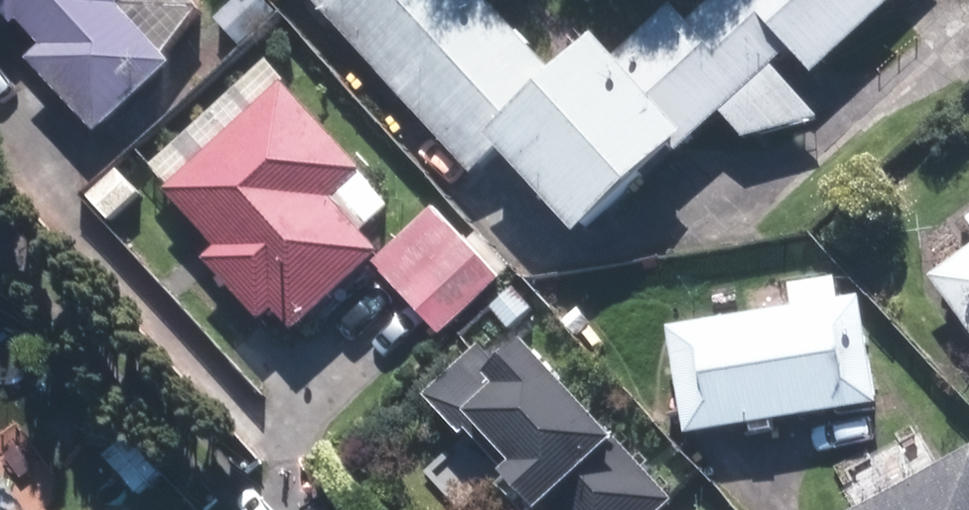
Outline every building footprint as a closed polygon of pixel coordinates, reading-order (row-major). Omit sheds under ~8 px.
[(160,59),(201,22),(181,0),(0,0),(0,24),(11,36),(18,29),(44,57),(25,74),(91,145),(171,72),(160,59)] [(761,63),(780,46),(803,72),(883,0),(712,0),(686,25),(668,6),(613,59),(588,33),(548,71),(484,0),(315,0),(466,169),(490,148),(569,236),(712,107),(738,132),(809,112),(761,63)] [(160,200),(211,256),(197,269),(231,307),(253,332),(268,319),(284,337),(369,260),(354,243),(385,215),(356,184),(276,95),(160,200)] [(105,227),(137,196),(116,173),(83,204),(105,227)] [(500,277),(436,211),(370,274),(388,293),(403,309),(433,341),(500,277)] [(968,352),(968,256),(923,289),(968,352)] [(782,292),(786,320),(662,336),(675,436),(747,427),(748,436),(768,434),(767,425),(863,413),(851,312),(833,314),(830,286),(782,292)] [(486,314),(505,335),(525,317),(506,296),(486,314)] [(619,442),(532,351),(516,366),(493,341),(434,397),(422,409),(457,445),(466,437),(505,477),(488,493),(504,509),(664,509),(667,508),(664,505),(611,450),(619,442)] [(101,462),(134,499),(156,479),(124,443),(101,462)] [(883,509),(968,509),(968,464),(883,509)] [(0,487),(0,509),(17,509),(0,487)]
